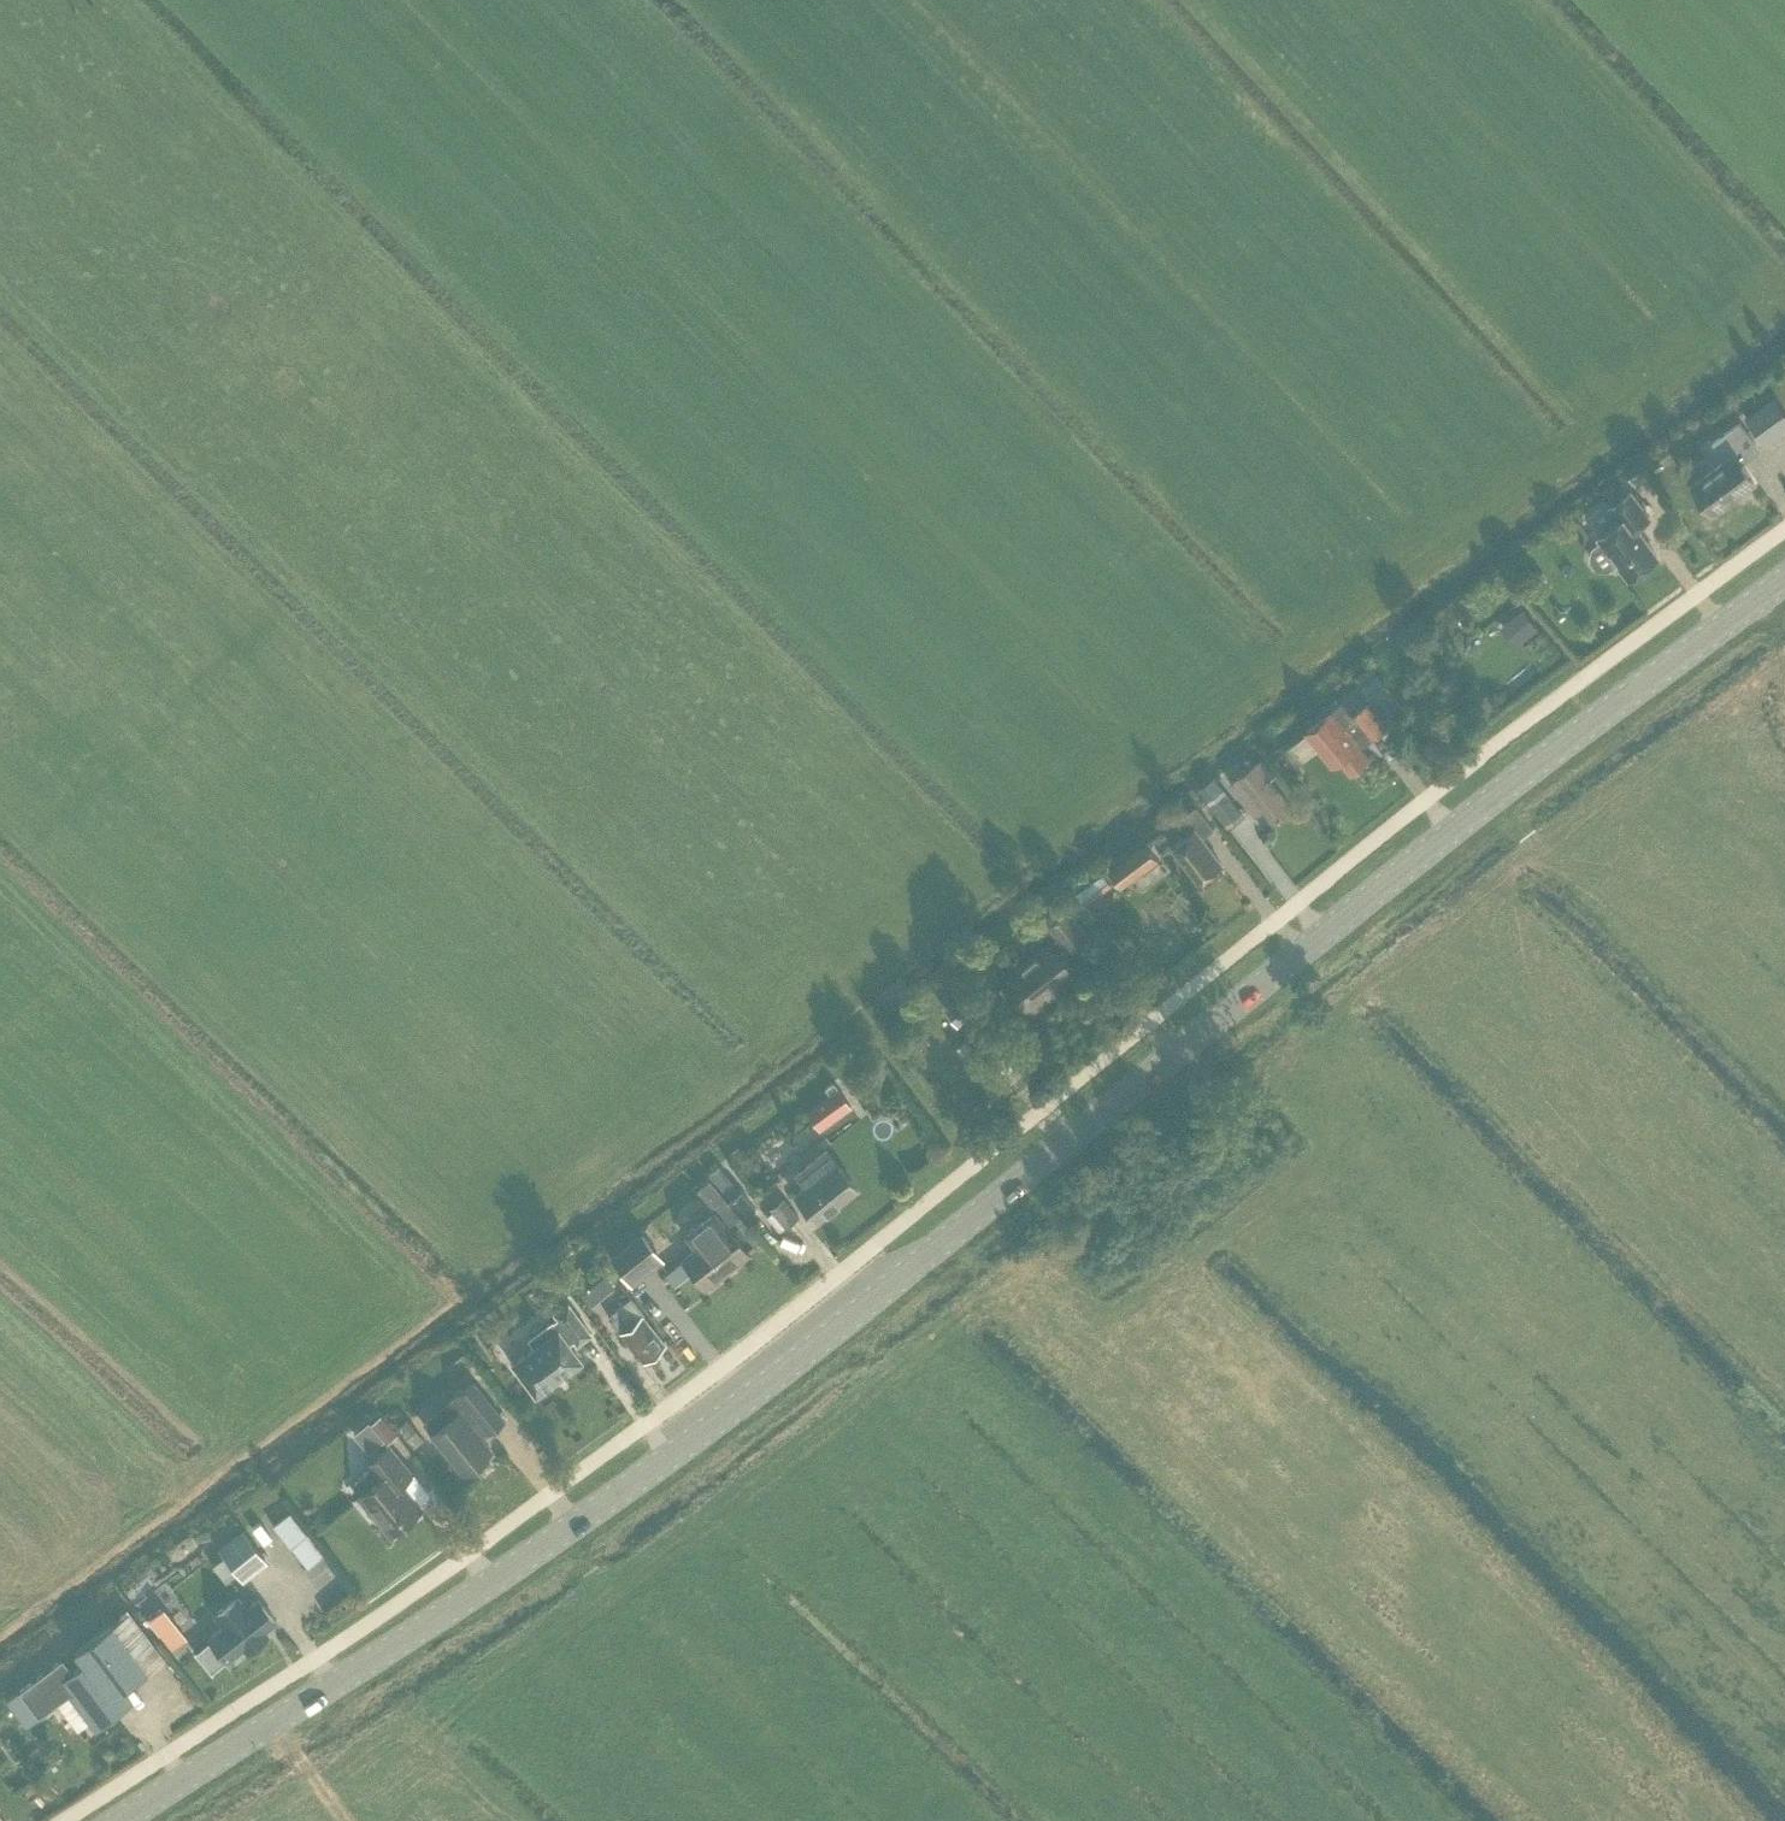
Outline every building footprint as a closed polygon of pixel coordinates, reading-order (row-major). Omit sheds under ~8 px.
[(1773,393),(1744,414),(1764,442),(1784,427),(1784,410),(1773,393)] [(1714,512),(1754,482),(1740,463),(1760,448),(1740,419),(1711,440),(1720,452),(1711,459),(1717,466),(1693,484),(1714,512)] [(1621,520),(1599,536),(1600,539),(1591,545),(1588,557),(1596,567),(1609,568),(1617,562),(1629,578),(1657,557),(1635,527),(1650,516),(1630,490),(1610,506),(1621,520)] [(1525,593),(1511,610),(1539,632),(1553,615),(1525,593)] [(1389,687),(1371,664),(1355,676),(1373,700),(1389,687)] [(1386,727),(1367,703),(1353,715),(1343,702),(1306,731),(1332,763),(1339,758),(1350,771),(1369,756),(1361,746),(1370,738),(1371,739),(1386,727)] [(1274,777),(1261,759),(1230,782),(1251,810),(1259,804),(1273,822),(1292,808),(1271,780),(1274,777)] [(1245,815),(1223,787),(1206,800),(1227,828),(1245,815)] [(1199,880),(1222,863),(1202,837),(1214,828),(1196,805),(1184,814),(1194,827),(1171,845),(1199,880)] [(1158,859),(1146,841),(1108,869),(1121,886),(1158,859)] [(1052,941),(1007,976),(1032,1008),(1057,988),(1059,990),(1078,974),(1063,954),(1088,934),(1068,909),(1049,924),(1059,936),(1052,941)] [(856,1187),(824,1147),(794,1172),(804,1184),(794,1192),(816,1220),(856,1187)] [(740,1189),(728,1199),(742,1216),(754,1207),(740,1189)] [(798,1215),(782,1195),(768,1206),(784,1226),(798,1215)] [(682,1258),(667,1270),(677,1282),(692,1270),(704,1285),(746,1252),(714,1211),(685,1234),(696,1247),(682,1258)] [(610,1257),(628,1280),(659,1256),(641,1232),(610,1257)] [(601,1292),(611,1285),(603,1275),(594,1282),(601,1292)] [(607,1314),(643,1358),(663,1341),(641,1314),(643,1313),(630,1296),(607,1314)] [(532,1345),(509,1362),(533,1394),(579,1360),(569,1346),(588,1332),(565,1301),(551,1311),(555,1316),(526,1338),(532,1345)] [(666,1345),(681,1365),(694,1355),(680,1335),(666,1345)] [(480,1436),(502,1418),(472,1381),(449,1400),(457,1409),(430,1431),(462,1471),(490,1448),(480,1436)] [(383,1443),(394,1434),(380,1418),(369,1427),(380,1441),(383,1443)] [(366,1452),(380,1441),(369,1427),(367,1424),(353,1436),(366,1452)] [(359,1495),(389,1531),(419,1506),(399,1482),(411,1473),(388,1445),(365,1463),(378,1478),(359,1495)] [(274,1525),(288,1545),(306,1532),(291,1512),(274,1525)] [(268,1560),(242,1526),(216,1546),(242,1580),(268,1560)] [(332,1547),(316,1560),(337,1586),(353,1573),(332,1547)] [(160,1563),(138,1571),(151,1607),(174,1598),(160,1563)] [(210,1638),(195,1651),(210,1670),(226,1658),(227,1659),(240,1648),(241,1650),(243,1648),(246,1650),(267,1633),(264,1629),(276,1619),(257,1598),(247,1606),(237,1595),(214,1613),(224,1625),(209,1637),(210,1638)] [(62,1655),(20,1688),(40,1713),(68,1693),(95,1729),(130,1702),(121,1689),(165,1656),(129,1609),(74,1651),(82,1662),(73,1669),(62,1655)] [(186,1639),(163,1610),(148,1622),(171,1651),(186,1639)]
